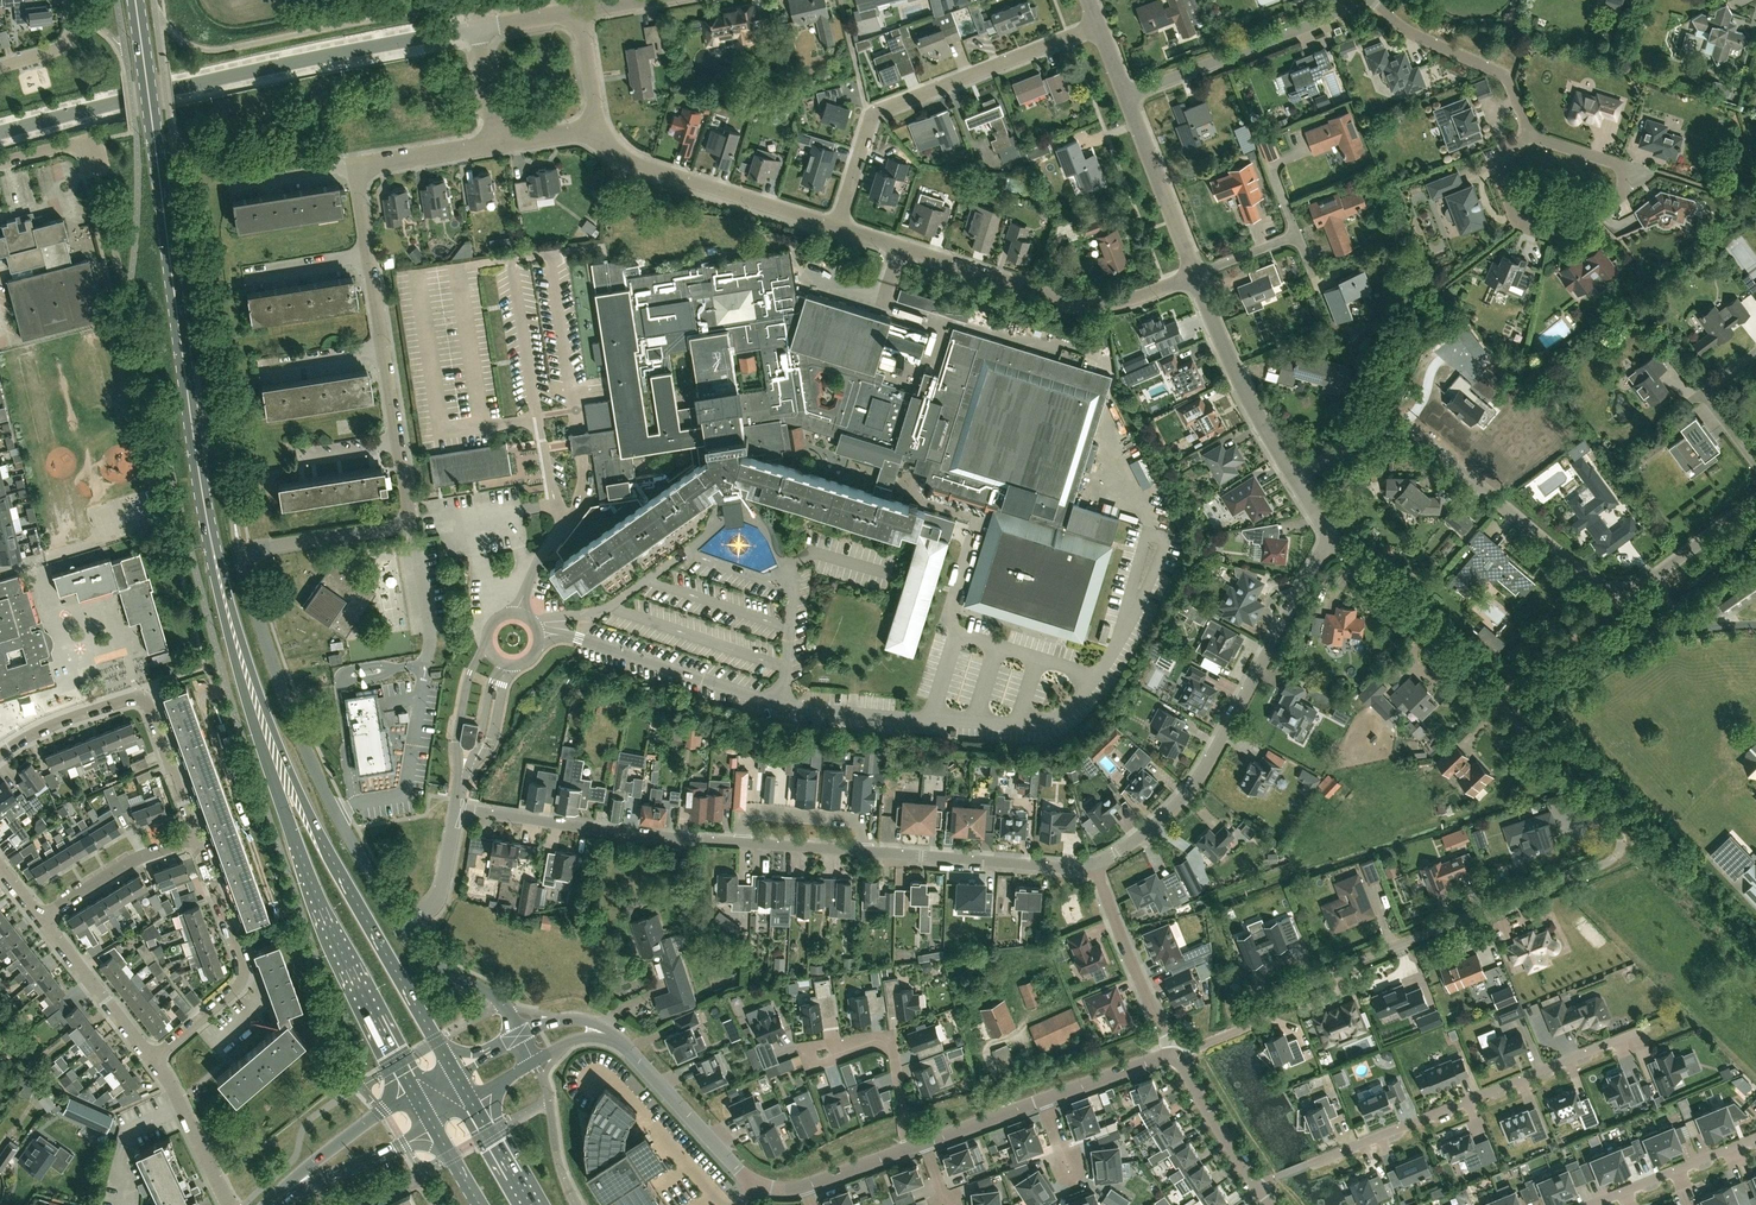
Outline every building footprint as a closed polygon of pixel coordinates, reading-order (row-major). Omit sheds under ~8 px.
[(5,6),(14,5),(15,14),(26,13),(27,21),(27,23),(51,20),(49,3),(43,4),(26,6),(26,3),(26,0),(4,0),(5,6)] [(833,43),(827,18),(829,18),(825,0),(792,0),(790,1),(795,25),(817,20),(823,45),(833,43)] [(859,13),(854,14),(860,34),(880,29),(876,14),(879,13),(878,8),(891,5),(890,3),(895,2),(894,0),(856,0),(859,13)] [(1138,7),(1147,32),(1157,28),(1156,27),(1167,23),(1165,20),(1175,16),(1177,20),(1180,27),(1183,36),(1195,32),(1192,23),(1204,18),(1204,19),(1205,18),(1198,0),(1169,0),(1172,7),(1164,10),(1161,0),(1157,0),(1138,7)] [(1604,7),(1619,12),(1623,0),(1606,0),(1604,7)] [(987,28),(996,25),(1000,35),(1017,28),(1016,27),(1035,19),(1027,1),(992,16),(993,17),(984,20),(978,8),(982,7),(979,1),(968,5),(979,33),(987,30),(987,28)] [(1685,33),(1679,50),(1709,59),(1711,52),(1717,63),(1727,57),(1731,45),(1739,48),(1748,42),(1742,32),(1735,30),(1737,22),(1729,20),(1731,13),(1726,3),(1716,9),(1714,16),(1701,12),(1692,18),(1698,27),(1695,36),(1685,33)] [(766,14),(754,16),(753,7),(738,10),(739,11),(718,14),(719,19),(711,21),(709,19),(705,20),(704,22),(693,24),(694,30),(703,28),(706,46),(709,45),(711,46),(719,45),(720,43),(724,42),(723,39),(733,37),(736,39),(737,46),(735,47),(753,44),(766,41),(765,32),(769,31),(766,14)] [(930,54),(939,51),(940,56),(952,52),(948,41),(961,36),(951,12),(936,17),(940,28),(943,27),(944,30),(919,39),(923,51),(928,49),(930,54)] [(785,39),(795,37),(791,22),(783,24),(785,39)] [(659,53),(665,52),(660,24),(644,26),(646,42),(657,41),(659,53)] [(900,28),(903,37),(910,35),(907,26),(900,28)] [(885,66),(877,69),(882,85),(902,77),(901,75),(896,62),(910,57),(899,27),(890,30),(893,36),(887,39),(892,50),(881,54),(885,66)] [(0,31),(0,41),(2,46),(10,44),(6,29),(0,31)] [(869,37),(860,39),(862,48),(872,44),(869,37)] [(1340,53),(1355,47),(1353,40),(1337,46),(1340,53)] [(1367,55),(1372,66),(1375,74),(1384,71),(1383,73),(1385,80),(1388,81),(1389,81),(1391,86),(1392,89),(1395,88),(1405,84),(1408,92),(1425,85),(1420,72),(1417,66),(1411,68),(1406,56),(1404,52),(1401,53),(1389,58),(1385,48),(1384,48),(1382,41),(1365,47),(1368,55),(1367,55)] [(647,57),(654,56),(652,45),(636,48),(638,58),(630,59),(632,72),(631,72),(633,88),(632,88),(633,97),(653,94),(650,76),(647,57)] [(1321,70),(1332,66),(1326,48),(1296,59),(1299,67),(1282,74),(1292,101),(1301,97),(1301,95),(1318,88),(1314,78),(1321,75),(1322,72),(1321,70)] [(1054,102),(1069,96),(1060,72),(1042,79),(1040,73),(1013,83),(1020,103),(1051,91),(1054,102)] [(1473,85),(1478,98),(1492,93),(1486,79),(1473,85)] [(1728,96),(1731,85),(1721,83),(1718,92),(1728,96)] [(841,86),(826,90),(817,93),(820,109),(824,110),(822,119),(843,126),(849,108),(837,105),(836,95),(842,94),(841,86)] [(1577,91),(1569,114),(1569,117),(1571,120),(1573,122),(1576,122),(1579,120),(1581,118),(1599,124),(1601,116),(1615,121),(1621,102),(1597,94),(1596,98),(1577,91)] [(1315,98),(1318,107),(1331,102),(1327,93),(1315,98)] [(705,96),(701,109),(708,112),(713,98),(705,96)] [(1443,106),(1434,110),(1440,123),(1445,137),(1450,149),(1458,146),(1482,137),(1478,128),(1480,128),(1477,120),(1478,119),(1476,119),(1474,114),(1476,113),(1475,113),(1474,113),(1471,106),(1470,106),(1466,97),(1443,106)] [(993,98),(983,102),(986,110),(966,117),(970,126),(989,119),(997,138),(991,141),(995,151),(998,150),(1003,162),(1021,155),(1020,154),(1026,153),(1024,147),(1018,148),(1013,136),(1009,137),(1000,115),(1002,114),(999,105),(996,106),(993,98)] [(1192,125),(1211,118),(1205,101),(1186,108),(1184,103),(1174,106),(1181,126),(1177,127),(1185,148),(1199,143),(1192,125)] [(675,136),(685,139),(683,145),(681,153),(690,156),(696,136),(694,135),(701,114),(684,108),(681,118),(675,116),(671,126),(678,128),(675,136)] [(944,149),(960,143),(947,110),(910,124),(919,150),(941,142),(944,149)] [(1345,158),(1358,153),(1353,140),(1358,138),(1348,113),(1330,120),(1331,122),(1317,127),(1319,133),(1309,137),(1315,153),(1329,147),(1328,145),(1338,141),(1345,158)] [(1640,145),(1654,149),(1652,155),(1667,160),(1668,154),(1675,156),(1677,148),(1680,149),(1681,147),(1680,147),(1683,137),(1674,134),(1674,133),(1673,133),(1672,135),(1661,132),(1663,125),(1648,120),(1640,145)] [(728,168),(738,133),(729,130),(728,134),(712,129),(706,149),(721,154),(718,165),(728,168)] [(813,145),(804,179),(813,182),(812,185),(822,188),(826,174),(829,175),(836,151),(832,150),(834,141),(811,135),(809,143),(813,145)] [(1259,140),(1267,162),(1280,157),(1272,135),(1259,140)] [(1291,136),(1283,138),(1287,153),(1295,150),(1291,136)] [(1077,141),(1057,148),(1067,174),(1077,170),(1085,190),(1095,186),(1095,187),(1099,186),(1098,184),(1103,181),(1104,184),(1105,187),(1107,187),(1094,155),(1084,158),(1077,141)] [(1029,159),(1040,154),(1037,146),(1025,150),(1029,159)] [(776,176),(781,161),(756,153),(752,164),(743,161),(740,170),(750,173),(749,175),(765,180),(767,173),(776,176)] [(902,180),(906,165),(889,160),(885,173),(879,171),(871,196),(894,203),(897,194),(890,192),(895,177),(902,180)] [(1754,163),(1747,161),(1745,168),(1752,170),(1754,163)] [(1253,199),(1261,196),(1253,174),(1255,173),(1251,163),(1230,170),(1232,174),(1212,181),(1217,197),(1238,190),(1243,203),(1240,203),(1247,221),(1260,216),(1253,199)] [(559,176),(557,168),(536,171),(537,174),(528,175),(529,180),(515,182),(520,210),(539,207),(537,199),(545,198),(544,192),(561,189),(560,186),(562,184),(561,177),(559,176)] [(467,182),(469,193),(471,208),(486,206),(485,199),(487,197),(494,196),(493,189),(495,188),(494,181),(492,182),(490,173),(489,174),(489,173),(489,172),(479,173),(479,174),(479,175),(474,176),(475,180),(467,182)] [(1463,185),(1458,172),(1428,183),(1433,197),(1447,191),(1448,194),(1447,194),(1451,206),(1448,209),(1447,213),(1448,218),(1452,220),(1457,220),(1461,232),(1486,222),(1480,206),(1479,207),(1476,201),(1478,200),(1472,184),(1463,188),(1462,186),(1463,185)] [(441,204),(449,203),(447,196),(450,195),(449,188),(446,189),(445,181),(444,181),(444,180),(444,179),(434,180),(434,181),(434,182),(429,183),(429,188),(422,189),(426,215),(440,213),(439,206),(441,204)] [(339,185),(232,202),(236,226),(343,210),(340,192),(344,191),(344,186),(339,187),(339,185)] [(412,205),(411,198),(408,199),(407,190),(406,190),(406,189),(406,188),(396,190),(396,191),(396,192),(391,193),(391,197),(384,198),(388,225),(402,223),(401,216),(403,213),(411,212),(410,205),(412,205)] [(1686,211),(1687,212),(1690,211),(1693,209),(1694,206),(1694,203),(1692,201),(1689,199),(1661,192),(1637,210),(1645,225),(1655,221),(1657,226),(1663,229),(1668,229),(1673,225),(1675,219),(1683,221),(1686,211)] [(918,203),(911,226),(934,234),(938,220),(945,223),(949,208),(942,206),(944,200),(921,193),(918,203)] [(1360,207),(1361,206),(1359,201),(1357,202),(1353,193),(1340,198),(1338,194),(1309,204),(1314,217),(1321,215),(1330,239),(1333,238),(1338,252),(1351,248),(1339,216),(1361,208),(1360,207)] [(994,228),(999,212),(974,205),(965,232),(977,236),(974,245),(987,249),(994,228)] [(6,252),(10,269),(31,264),(32,268),(11,273),(13,278),(7,280),(22,339),(104,316),(88,259),(72,263),(65,237),(67,236),(63,217),(44,222),(42,214),(34,216),(31,217),(30,217),(16,220),(15,218),(6,220),(7,223),(1,224),(2,225),(0,225),(0,254),(6,252)] [(1093,214),(1083,218),(1084,219),(1086,225),(1096,222),(1093,214)] [(1104,271),(1125,264),(1116,238),(1119,237),(1115,229),(1107,232),(1103,219),(1096,222),(1086,225),(1081,227),(1084,235),(1096,231),(1105,255),(1099,257),(1104,271)] [(600,237),(604,230),(591,221),(586,228),(600,237)] [(1028,262),(1030,252),(1026,251),(1029,241),(1024,240),(1026,234),(1022,233),(1024,227),(1011,223),(1007,237),(1013,239),(1008,256),(1028,262)] [(515,248),(513,238),(506,239),(507,249),(515,248)] [(458,251),(470,256),(475,245),(463,240),(458,251)] [(387,243),(379,244),(380,251),(389,250),(387,243)] [(1578,257),(1560,270),(1564,275),(1561,277),(1570,289),(1573,287),(1578,294),(1593,283),(1595,285),(1600,292),(1609,285),(1604,279),(1616,269),(1600,248),(1588,257),(1589,259),(1583,264),(1578,257)] [(591,438),(592,444),(593,449),(600,497),(660,488),(661,491),(643,503),(638,497),(591,505),(561,543),(556,549),(562,557),(555,562),(557,564),(551,568),(566,589),(578,580),(583,586),(588,583),(589,582),(591,585),(591,586),(605,576),(605,578),(612,573),(611,572),(638,553),(639,555),(642,555),(648,551),(648,548),(647,547),(654,542),(654,544),(658,544),(663,540),(664,537),(663,536),(690,517),(691,518),(694,516),(698,513),(697,512),(716,499),(719,503),(723,502),(726,501),(726,502),(727,503),(727,504),(728,505),(729,505),(730,506),(731,506),(732,506),(733,506),(734,506),(735,505),(736,505),(736,504),(737,503),(737,502),(738,501),(738,500),(738,499),(741,499),(745,499),(746,493),(748,490),(892,535),(900,537),(902,530),(908,531),(917,534),(918,531),(919,532),(907,575),(910,576),(906,590),(903,589),(886,646),(915,655),(932,597),(928,596),(932,582),(936,583),(948,540),(950,541),(951,538),(957,520),(925,510),(917,507),(918,505),(910,503),(910,505),(904,503),(890,499),(903,456),(917,460),(916,463),(918,466),(924,468),(929,469),(925,483),(935,486),(935,484),(989,500),(998,503),(998,505),(999,506),(997,511),(995,511),(966,603),(1070,635),(1081,639),(1112,541),(1119,517),(1118,517),(1102,512),(1073,503),(1084,469),(1090,471),(1099,444),(1092,442),(1112,376),(954,327),(939,375),(925,370),(918,394),(914,393),(913,395),(907,393),(908,389),(902,387),(900,391),(896,390),(896,387),(882,383),(885,373),(877,371),(882,352),(918,362),(927,332),(891,322),(888,321),(889,317),(880,315),(879,318),(871,316),(867,314),(826,302),(827,299),(818,296),(817,299),(805,296),(804,298),(795,295),(791,251),(691,266),(641,274),(639,264),(626,266),(625,259),(612,261),(592,264),(599,312),(603,336),(604,340),(600,341),(593,342),(596,364),(607,362),(608,370),(611,389),(613,399),(610,400),(591,403),(590,403),(585,403),(585,404),(588,404),(588,408),(589,412),(587,413),(587,415),(589,431),(590,431),(591,438)] [(1493,262),(1485,280),(1493,283),(1492,284),(1493,284),(1493,283),(1498,285),(1497,286),(1498,286),(1502,287),(1506,279),(1510,281),(1517,284),(1526,288),(1531,277),(1522,273),(1527,260),(1518,256),(1516,261),(1503,256),(1499,264),(1493,262)] [(1272,286),(1281,283),(1273,262),(1253,270),(1256,279),(1239,286),(1249,310),(1263,305),(1260,298),(1274,293),(1272,286)] [(1325,290),(1331,308),(1336,321),(1351,316),(1345,299),(1358,294),(1357,292),(1368,288),(1362,271),(1340,279),(1342,283),(1325,290)] [(354,279),(247,295),(250,317),(251,317),(251,320),(357,304),(357,301),(354,279)] [(897,300),(956,318),(967,322),(970,310),(901,289),(897,300)] [(989,311),(992,301),(979,297),(976,307),(989,311)] [(1738,321),(1748,314),(1737,298),(1727,306),(1732,313),(1724,319),(1715,306),(1699,317),(1710,332),(1695,343),(1701,352),(1716,340),(1717,342),(1730,332),(1727,328),(1737,320),(1738,321)] [(1161,316),(1153,320),(1152,318),(1151,318),(1151,319),(1147,321),(1147,320),(1146,320),(1147,322),(1138,326),(1145,343),(1156,338),(1159,348),(1183,338),(1176,321),(1165,325),(1161,316)] [(1652,339),(1645,331),(1639,337),(1645,345),(1652,339)] [(1480,343),(1471,350),(1477,358),(1486,351),(1480,343)] [(1637,367),(1638,368),(1629,374),(1635,383),(1633,385),(1641,397),(1647,394),(1652,402),(1668,391),(1656,374),(1667,367),(1657,353),(1637,367)] [(742,357),(745,371),(760,369),(758,355),(742,357)] [(1160,361),(1165,371),(1171,368),(1179,386),(1182,385),(1185,392),(1203,384),(1199,375),(1196,376),(1189,362),(1179,366),(1174,355),(1160,361)] [(1338,393),(1339,389),(1345,391),(1351,368),(1345,366),(1345,365),(1322,358),(1321,362),(1297,355),(1295,361),(1284,358),(1278,379),(1292,383),(1294,375),(1328,383),(1326,390),(1338,393)] [(1126,371),(1135,368),(1132,359),(1123,363),(1126,371)] [(1160,371),(1155,360),(1141,367),(1146,378),(1160,371)] [(1521,366),(1512,362),(1509,371),(1517,374),(1521,366)] [(1124,383),(1127,384),(1130,383),(1131,384),(1137,381),(1133,370),(1121,376),(1121,378),(1122,381),(1124,383)] [(369,371),(261,388),(265,411),(265,410),(266,413),(372,397),(372,394),(369,371)] [(1464,384),(1467,380),(1459,374),(1447,389),(1454,395),(1451,398),(1446,404),(1470,424),(1477,416),(1484,407),(1473,399),(1477,395),(1468,387),(1464,384)] [(1216,412),(1211,403),(1205,406),(1200,397),(1179,409),(1179,410),(1181,409),(1183,412),(1181,414),(1185,421),(1192,418),(1198,430),(1196,431),(1201,440),(1212,433),(1213,434),(1223,428),(1222,427),(1224,424),(1222,421),(1219,421),(1217,422),(1213,414),(1216,412)] [(1680,427),(1686,435),(1668,448),(1676,458),(1683,453),(1696,472),(1715,458),(1712,454),(1720,448),(1714,441),(1717,440),(1703,422),(1701,424),(1695,415),(1680,427)] [(8,423),(1,424),(3,431),(10,429),(8,423)] [(579,432),(570,434),(571,443),(573,452),(582,451),(593,449),(591,443),(591,438),(590,432),(589,431),(579,432)] [(12,435),(4,437),(7,449),(15,447),(12,435)] [(511,473),(507,448),(506,442),(430,455),(435,486),(511,473)] [(1243,459),(1235,446),(1225,452),(1221,445),(1205,455),(1220,481),(1237,472),(1233,465),(1243,459)] [(13,455),(14,461),(21,460),(20,453),(13,455)] [(1607,508),(1617,500),(1592,467),(1590,468),(1583,458),(1575,464),(1590,485),(1579,493),(1579,494),(1571,501),(1569,498),(1569,499),(1582,517),(1584,515),(1593,528),(1591,529),(1599,540),(1594,543),(1601,552),(1612,544),(1606,537),(1612,533),(1597,512),(1599,510),(1598,509),(1604,504),(1607,508)] [(23,467),(21,460),(14,461),(16,468),(23,467)] [(383,468),(298,481),(277,485),(280,505),(386,488),(383,468)] [(10,489),(8,484),(3,485),(2,477),(0,478),(0,491),(10,489)] [(1259,486),(1253,477),(1223,496),(1231,510),(1243,502),(1254,519),(1261,515),(1263,514),(1263,513),(1270,509),(1257,488),(1259,486)] [(1415,485),(1416,478),(1387,477),(1387,493),(1397,493),(1397,495),(1416,511),(1428,496),(1415,485)] [(22,479),(15,480),(17,487),(24,486),(22,479)] [(25,489),(18,491),(19,498),(26,496),(25,489)] [(9,507),(13,506),(10,493),(0,495),(0,509),(9,507)] [(27,515),(34,514),(32,506),(25,508),(27,515)] [(9,507),(0,509),(0,522),(12,519),(9,507)] [(1446,518),(1456,527),(1462,532),(1471,521),(1466,516),(1455,507),(1446,518)] [(34,514),(27,515),(29,522),(36,520),(34,514)] [(1632,516),(1622,522),(1629,532),(1638,525),(1632,516)] [(12,519),(0,522),(0,535),(15,532),(12,519)] [(1277,555),(1286,556),(1288,539),(1279,538),(1278,537),(1278,539),(1272,538),(1272,537),(1268,536),(1269,531),(1268,524),(1242,529),(1242,532),(1247,538),(1253,539),(1253,542),(1259,543),(1263,548),(1262,560),(1276,562),(1277,555)] [(1496,545),(1478,530),(1478,529),(1466,543),(1475,551),(1466,562),(1467,563),(1450,583),(1464,594),(1472,584),(1476,587),(1490,571),(1516,593),(1520,587),(1524,591),(1533,580),(1501,553),(1503,551),(1496,545)] [(18,544),(15,532),(0,535),(0,548),(18,544)] [(35,533),(28,534),(30,541),(37,540),(35,533)] [(26,556),(24,550),(19,551),(18,544),(0,548),(0,562),(26,556)] [(31,547),(33,554),(40,552),(38,545),(31,547)] [(117,585),(119,590),(129,624),(134,623),(139,621),(141,627),(140,627),(148,653),(167,647),(167,648),(168,648),(150,589),(152,589),(148,576),(146,577),(139,551),(138,551),(138,552),(120,558),(120,557),(119,557),(119,558),(110,561),(109,557),(51,574),(51,575),(52,574),(58,593),(75,588),(78,598),(111,588),(111,586),(117,585)] [(375,594),(340,570),(332,565),(302,608),(344,637),(375,594)] [(550,587),(555,576),(545,572),(541,583),(550,587)] [(1250,605),(1261,583),(1245,574),(1235,591),(1231,589),(1222,605),(1230,610),(1229,612),(1238,617),(1239,615),(1252,622),(1259,610),(1250,605)] [(54,681),(48,661),(46,656),(47,655),(48,655),(48,654),(49,654),(49,653),(49,652),(48,650),(51,649),(51,648),(52,647),(52,645),(52,644),(52,642),(52,641),(52,639),(51,638),(51,636),(50,635),(49,634),(48,633),(47,632),(45,631),(43,632),(42,629),(41,628),(40,627),(39,627),(38,628),(36,622),(37,622),(27,589),(23,591),(18,575),(0,580),(0,638),(17,633),(25,660),(6,666),(5,661),(8,660),(4,646),(0,647),(0,697),(54,681)] [(1722,600),(1727,613),(1755,600),(1755,585),(1722,600)] [(1209,614),(1185,600),(1179,611),(1188,616),(1194,619),(1204,625),(1209,614)] [(1335,619),(1326,617),(1323,640),(1341,642),(1342,634),(1350,635),(1349,641),(1351,643),(1357,644),(1360,642),(1361,637),(1364,618),(1354,617),(1355,609),(1337,606),(1335,619)] [(1223,625),(1210,618),(1201,636),(1202,638),(1209,642),(1203,652),(1224,664),(1232,650),(1236,652),(1241,644),(1216,630),(1219,624),(1223,626),(1223,625)] [(1110,625),(1104,623),(1099,640),(1106,642),(1110,625)] [(1497,649),(1502,643),(1497,638),(1489,631),(1483,638),(1485,639),(1483,642),(1482,641),(1482,642),(1494,652),(1497,649)] [(1173,660),(1177,652),(1165,645),(1157,660),(1163,663),(1167,656),(1173,660)] [(97,655),(99,662),(131,656),(130,649),(97,655)] [(168,651),(151,656),(154,665),(171,660),(168,651)] [(333,663),(344,662),(344,653),(333,654),(333,663)] [(1205,710),(1216,690),(1201,682),(1206,673),(1191,665),(1186,674),(1192,678),(1183,695),(1185,697),(1187,701),(1185,703),(1200,712),(1205,710)] [(1295,674),(1293,679),(1306,685),(1309,680),(1295,674)] [(1371,703),(1381,693),(1387,687),(1377,677),(1359,694),(1369,705),(1371,703)] [(1289,732),(1297,736),(1298,736),(1298,737),(1299,737),(1300,736),(1301,736),(1302,735),(1302,734),(1302,733),(1302,732),(1302,731),(1303,728),(1302,728),(1307,718),(1310,720),(1316,709),(1297,699),(1303,688),(1288,680),(1282,690),(1287,693),(1278,710),(1276,709),(1270,719),(1290,730),(1289,732)] [(1390,695),(1404,710),(1410,705),(1422,718),(1436,704),(1423,691),(1427,688),(1420,680),(1409,691),(1402,684),(1390,695)] [(170,691),(162,694),(176,732),(199,724),(185,686),(173,690),(172,688),(169,689),(170,691)] [(585,701),(587,692),(577,689),(575,698),(585,701)] [(1371,703),(1375,707),(1377,705),(1387,716),(1396,708),(1381,693),(1371,703)] [(348,708),(346,709),(348,717),(350,716),(352,734),(350,734),(353,750),(355,749),(356,753),(359,772),(386,768),(392,767),(386,728),(380,729),(375,694),(357,697),(347,698),(348,708)] [(592,710),(602,712),(606,696),(595,694),(592,710)] [(1183,744),(1189,734),(1171,724),(1175,716),(1159,708),(1152,722),(1160,727),(1156,736),(1165,741),(1161,747),(1160,747),(1175,756),(1179,748),(1182,750),(1184,744),(1183,744)] [(116,728),(124,747),(137,742),(139,747),(145,745),(141,737),(139,738),(137,735),(136,736),(131,722),(116,728)] [(465,747),(469,747),(473,745),(475,742),(479,725),(464,722),(461,739),(462,743),(465,747)] [(1107,733),(1096,742),(1102,748),(1103,748),(1101,747),(1108,740),(1111,743),(1112,743),(1123,732),(1111,722),(1103,729),(1107,733)] [(190,771),(213,762),(199,724),(176,732),(190,771)] [(555,754),(563,754),(564,745),(568,745),(569,727),(555,727),(555,754)] [(124,747),(116,728),(102,733),(112,760),(113,759),(110,752),(118,749),(125,767),(131,765),(130,763),(124,747)] [(686,747),(696,748),(697,735),(695,735),(696,730),(688,729),(686,747)] [(112,760),(102,733),(88,739),(99,767),(96,757),(104,755),(107,762),(112,760)] [(99,767),(88,739),(74,745),(85,772),(84,769),(92,766),(93,769),(99,767)] [(728,739),(727,752),(737,753),(738,753),(738,742),(739,740),(728,739)] [(1455,744),(1448,751),(1437,762),(1449,774),(1454,769),(1461,775),(1458,778),(1473,793),(1492,775),(1477,759),(1471,765),(1465,759),(1467,756),(1455,744)] [(85,772),(74,745),(59,750),(68,771),(67,768),(75,765),(79,775),(85,772)] [(1140,799),(1140,800),(1146,793),(1147,794),(1149,792),(1148,791),(1150,789),(1151,789),(1152,787),(1151,787),(1157,780),(1143,768),(1152,757),(1139,746),(1124,764),(1131,770),(1127,775),(1128,780),(1130,781),(1125,787),(1131,792),(1132,796),(1136,800),(1140,799)] [(68,771),(59,750),(46,756),(51,770),(59,767),(61,774),(68,771)] [(1746,761),(1755,772),(1755,751),(1746,761)] [(759,770),(765,771),(766,771),(767,757),(766,756),(760,756),(759,770)] [(1249,769),(1240,784),(1242,785),(1240,788),(1248,793),(1250,790),(1256,794),(1257,792),(1262,795),(1270,781),(1272,782),(1282,767),(1263,756),(1259,763),(1254,760),(1253,762),(1251,761),(1247,767),(1249,769)] [(130,763),(131,765),(134,772),(148,765),(145,757),(130,763)] [(555,807),(567,809),(576,758),(568,757),(563,785),(559,785),(555,807)] [(567,809),(578,811),(579,805),(583,806),(584,799),(588,799),(588,797),(605,800),(607,787),(597,785),(597,787),(590,786),(592,779),(581,777),(584,760),(576,758),(567,809)] [(800,765),(800,760),(787,758),(786,773),(793,773),(794,764),(800,765)] [(660,759),(659,759),(654,759),(652,781),(659,782),(660,759)] [(605,780),(615,782),(618,762),(609,760),(605,780)] [(783,760),(769,760),(768,798),(782,799),(783,760)] [(924,761),(923,773),(946,774),(947,763),(924,761)] [(190,771),(203,809),(227,801),(213,762),(190,771)] [(615,782),(614,789),(612,805),(610,817),(622,818),(623,806),(625,805),(626,799),(625,798),(625,797),(627,798),(629,790),(623,789),(628,763),(618,762),(615,782)] [(754,762),(738,762),(737,799),(752,800),(754,762)] [(17,783),(26,795),(44,783),(30,763),(19,771),(24,778),(17,783)] [(854,772),(860,772),(861,765),(848,764),(846,778),(854,779),(854,772)] [(815,767),(796,766),(793,802),(812,803),(815,767)] [(1319,776),(1305,768),(1301,774),(1315,783),(1319,776)] [(546,789),(555,791),(558,772),(540,769),(538,782),(531,781),(527,803),(543,806),(546,789)] [(841,771),(825,769),(822,805),(838,807),(841,771)] [(1079,780),(1076,769),(1068,772),(1071,782),(1079,780)] [(149,770),(136,776),(139,782),(152,776),(149,770)] [(1037,796),(1039,771),(1025,770),(1023,795),(1037,796)] [(1043,771),(1042,783),(1050,784),(1051,772),(1043,771)] [(51,788),(58,785),(53,772),(43,775),(51,788)] [(1333,773),(1321,786),(1333,797),(1345,784),(1333,773)] [(856,774),(853,808),(871,809),(874,775),(856,774)] [(392,787),(392,778),(383,779),(384,788),(392,787)] [(634,778),(633,791),(632,794),(641,796),(643,779),(634,778)] [(707,816),(710,780),(709,780),(709,783),(696,782),(695,788),(686,787),(685,810),(692,810),(692,818),(707,819),(707,816)] [(731,787),(728,787),(728,781),(710,780),(707,816),(722,817),(723,805),(730,806),(731,787)] [(0,784),(0,795),(16,817),(24,810),(28,815),(36,809),(29,799),(27,800),(21,793),(15,797),(4,781),(0,784)] [(161,799),(159,795),(162,794),(159,785),(152,787),(154,795),(144,798),(152,819),(166,814),(161,799)] [(653,822),(656,787),(652,787),(650,803),(644,802),(641,820),(642,820),(642,822),(647,822),(647,821),(653,822)] [(669,810),(670,804),(678,804),(679,790),(670,789),(669,799),(661,798),(662,788),(656,787),(653,822),(658,823),(657,824),(663,825),(663,823),(664,824),(665,809),(669,810)] [(152,819),(144,798),(130,804),(125,791),(116,795),(122,812),(131,808),(137,824),(152,819)] [(1113,810),(1122,804),(1113,793),(1102,801),(1101,800),(1087,810),(1091,816),(1083,822),(1087,826),(1086,827),(1088,830),(1089,830),(1092,834),(1100,828),(1101,829),(1115,819),(1110,811),(1112,809),(1113,810)] [(921,804),(918,829),(933,830),(933,826),(941,826),(943,808),(945,808),(946,795),(938,794),(937,808),(935,808),(935,805),(921,804)] [(1001,834),(1001,835),(1002,835),(1008,835),(1008,836),(1009,836),(1013,836),(1014,836),(1025,837),(1026,837),(1026,836),(1026,834),(1028,835),(1029,824),(1027,824),(1027,819),(1027,818),(1026,817),(1026,818),(1015,817),(1015,814),(1013,810),(1009,810),(1010,799),(1004,798),(1005,795),(997,794),(996,813),(995,814),(1002,815),(1002,816),(1002,817),(1001,834)] [(10,821),(16,830),(8,836),(17,847),(31,838),(16,817),(0,795),(0,811),(2,810),(10,821)] [(122,812),(116,795),(107,798),(114,815),(122,812)] [(227,801),(203,809),(217,847),(241,839),(227,801)] [(918,829),(921,804),(906,802),(905,805),(898,805),(896,823),(904,823),(904,827),(918,829)] [(995,814),(996,813),(992,813),(993,803),(981,802),(977,808),(970,807),(968,833),(983,834),(983,831),(994,832),(995,814)] [(953,831),(968,833),(970,807),(955,806),(955,810),(947,810),(946,828),(954,829),(953,831)] [(94,822),(87,826),(90,831),(98,844),(110,837),(92,808),(87,811),(94,822)] [(110,809),(98,816),(93,808),(92,808),(110,837),(122,829),(114,817),(114,816),(110,809)] [(1060,829),(1074,830),(1076,813),(1061,812),(1061,811),(1043,810),(1041,838),(1059,839),(1060,829)] [(1551,811),(1504,827),(1510,843),(1521,839),(1527,858),(1540,854),(1538,849),(1556,843),(1551,831),(1555,829),(1556,827),(1551,811)] [(50,816),(45,820),(49,825),(54,821),(50,816)] [(70,825),(78,839),(86,851),(98,844),(90,831),(87,826),(82,818),(77,821),(81,829),(76,833),(71,825),(70,825)] [(1255,831),(1246,824),(1241,830),(1250,838),(1255,831)] [(86,851),(78,839),(70,825),(65,828),(68,834),(67,835),(71,843),(66,846),(74,859),(86,851)] [(1216,836),(1215,835),(1209,829),(1196,842),(1214,860),(1227,847),(1225,845),(1234,836),(1224,826),(1218,832),(1219,833),(1216,836)] [(1486,827),(1474,831),(1480,847),(1492,843),(1486,827)] [(66,846),(59,832),(53,836),(61,849),(55,853),(62,866),(74,859),(66,846)] [(483,853),(483,850),(485,837),(471,834),(469,851),(483,853)] [(1750,867),(1748,865),(1752,861),(1729,836),(1715,849),(1710,854),(1734,879),(1740,873),(1745,868),(1747,870),(1750,867)] [(493,851),(492,855),(488,876),(501,879),(507,840),(495,838),(493,851)] [(217,847),(231,886),(255,877),(241,839),(217,847)] [(50,856),(43,860),(50,873),(62,866),(55,853),(47,840),(41,843),(50,856)] [(507,840),(501,879),(510,880),(513,861),(517,862),(520,842),(507,840)] [(38,880),(50,873),(43,860),(32,842),(19,849),(23,856),(31,851),(34,857),(27,862),(29,865),(22,870),(28,880),(35,876),(38,880)] [(553,862),(547,861),(543,883),(555,885),(557,878),(562,879),(564,878),(564,876),(571,877),(572,869),(574,867),(575,863),(574,862),(575,853),(573,853),(572,851),(568,851),(566,852),(557,850),(555,860),(553,862)] [(1422,876),(1425,883),(1427,883),(1431,892),(1450,884),(1447,877),(1467,870),(1461,855),(1441,863),(1441,861),(1421,868),(1424,875),(1422,876)] [(168,867),(173,880),(175,885),(185,881),(189,890),(195,888),(191,879),(189,880),(188,875),(187,875),(182,862),(168,867)] [(1745,892),(1755,904),(1755,864),(1755,865),(1754,864),(1750,867),(1747,870),(1743,873),(1754,884),(1745,892)] [(175,885),(173,880),(168,867),(154,872),(158,885),(159,885),(160,891),(169,888),(172,897),(178,895),(175,886),(175,885)] [(744,910),(745,887),(739,887),(737,885),(737,875),(728,874),(727,873),(723,873),(721,874),(719,874),(719,881),(717,881),(715,883),(715,888),(717,890),(719,890),(718,898),(725,898),(725,902),(732,902),(732,909),(744,910)] [(1164,889),(1158,878),(1156,873),(1128,887),(1138,907),(1149,901),(1154,911),(1160,908),(1161,910),(1171,905),(1173,907),(1182,902),(1172,884),(1164,889)] [(1194,873),(1184,879),(1191,894),(1202,888),(1194,873)] [(752,891),(751,908),(758,909),(759,902),(771,903),(771,912),(771,913),(773,874),(772,874),(772,878),(765,878),(765,874),(762,874),(762,878),(761,878),(759,878),(759,880),(759,889),(757,891),(752,891),(753,882),(752,882),(752,887),(752,891)] [(773,874),(771,913),(791,914),(792,883),(785,883),(785,881),(786,879),(784,879),(783,879),(783,875),(773,874)] [(1323,905),(1326,913),(1328,917),(1326,918),(1325,921),(1327,926),(1330,927),(1332,926),(1334,931),(1374,915),(1358,874),(1336,883),(1340,893),(1343,892),(1344,896),(1323,905)] [(127,882),(134,895),(137,900),(148,893),(145,888),(146,888),(139,875),(127,882)] [(792,883),(791,914),(791,913),(810,914),(812,880),(804,880),(805,876),(801,876),(801,880),(800,879),(798,879),(798,881),(798,891),(796,892),(792,892),(792,883)] [(231,886),(244,924),(268,916),(255,877),(231,886)] [(812,880),(810,914),(811,914),(811,904),(830,905),(830,916),(831,885),(830,894),(826,894),(824,892),(825,882),(825,880),(823,880),(822,880),(823,877),(819,877),(819,880),(812,880)] [(831,885),(830,916),(837,916),(837,905),(850,906),(851,898),(852,878),(840,877),(840,878),(840,881),(838,881),(838,883),(838,885),(831,885)] [(523,891),(519,910),(532,912),(535,893),(537,881),(525,879),(523,891)] [(864,879),(864,908),(885,908),(885,914),(894,914),(894,891),(886,891),(886,894),(879,894),(879,879),(864,879)] [(922,881),(922,880),(912,880),(911,901),(921,901),(920,930),(930,931),(930,914),(928,914),(929,890),(926,890),(927,881),(922,881)] [(122,902),(134,895),(127,882),(115,890),(122,902)] [(973,905),(972,913),(991,914),(993,891),(984,891),(985,885),(985,884),(983,883),(983,884),(960,882),(959,882),(958,884),(959,884),(958,903),(957,903),(957,905),(958,905),(959,905),(959,904),(973,905)] [(1020,941),(1025,941),(1026,924),(1027,924),(1029,886),(1017,885),(1015,905),(1022,906),(1020,941)] [(1029,886),(1027,924),(1033,924),(1034,906),(1041,907),(1042,887),(1029,886)] [(904,914),(905,889),(895,889),(894,914),(904,914)] [(115,890),(103,897),(110,909),(116,906),(119,912),(120,911),(125,919),(131,915),(126,908),(122,902),(115,890)] [(167,913),(161,902),(161,901),(160,901),(155,893),(147,897),(155,910),(158,909),(162,916),(167,913)] [(548,897),(538,896),(536,906),(546,907),(548,897)] [(113,926),(119,923),(110,909),(103,897),(91,904),(102,922),(108,918),(113,926)] [(161,902),(167,913),(174,909),(168,898),(161,902)] [(143,908),(137,900),(132,903),(137,911),(143,908)] [(102,922),(91,904),(79,911),(86,924),(93,920),(96,926),(97,925),(102,922)] [(182,927),(203,919),(198,906),(177,913),(182,927)] [(874,919),(874,908),(866,908),(866,919),(874,919)] [(67,919),(74,931),(78,938),(85,933),(92,945),(87,948),(92,955),(102,948),(86,924),(79,911),(67,919)] [(670,936),(665,938),(657,913),(631,922),(642,957),(660,951),(663,959),(660,960),(671,994),(655,999),(661,1016),(696,1005),(679,954),(676,955),(670,936)] [(4,914),(0,917),(0,935),(12,925),(4,914)] [(543,914),(541,926),(551,928),(553,916),(543,914)] [(1238,936),(1237,936),(1244,953),(1249,965),(1262,960),(1262,961),(1263,960),(1260,952),(1272,947),(1274,952),(1275,951),(1275,950),(1286,946),(1286,947),(1288,946),(1286,941),(1297,936),(1298,938),(1299,938),(1290,916),(1278,921),(1277,920),(1276,920),(1276,922),(1265,926),(1264,926),(1264,927),(1252,932),(1252,931),(1250,932),(1239,937),(1238,936)] [(203,919),(182,927),(187,940),(208,933),(203,919)] [(102,922),(97,925),(101,933),(107,930),(102,922)] [(153,923),(140,931),(138,932),(144,940),(146,939),(153,937),(160,934),(153,923)] [(1148,944),(1151,949),(1154,958),(1161,956),(1164,964),(1182,956),(1169,924),(1144,934),(1145,935),(1144,937),(1144,939),(1145,941),(1146,943),(1148,944)] [(2,951),(4,949),(5,949),(21,937),(12,925),(0,935),(0,948),(2,951)] [(1100,944),(1091,948),(1088,942),(1089,942),(1084,931),(1069,937),(1076,954),(1074,955),(1082,972),(1107,961),(1100,944)] [(1545,963),(1543,959),(1540,951),(1547,949),(1548,950),(1551,951),(1553,952),(1554,952),(1556,951),(1556,950),(1558,949),(1558,948),(1558,946),(1558,945),(1557,943),(1557,942),(1555,941),(1552,940),(1550,940),(1546,931),(1534,936),(1532,931),(1526,933),(1515,938),(1517,943),(1508,946),(1514,962),(1524,958),(1528,970),(1545,963)] [(208,933),(187,940),(192,954),(213,946),(208,933)] [(1588,959),(1593,955),(1577,935),(1572,939),(1588,959)] [(13,960),(30,947),(21,937),(5,949),(9,954),(13,960)] [(153,937),(146,939),(148,946),(156,944),(153,937)] [(1210,941),(1199,946),(1202,954),(1212,950),(1210,941)] [(278,942),(259,948),(252,951),(256,960),(257,959),(277,1015),(276,1016),(278,1022),(280,1021),(282,1023),(289,1017),(287,1011),(301,1006),(278,942)] [(136,948),(139,952),(146,947),(143,943),(136,948)] [(155,954),(162,949),(160,945),(152,950),(155,954)] [(108,976),(127,962),(114,946),(98,955),(102,963),(99,965),(108,976)] [(213,946),(192,954),(197,967),(218,959),(213,946)] [(14,977),(14,978),(39,959),(30,947),(13,960),(14,960),(17,965),(22,971),(14,977)] [(154,958),(146,947),(139,952),(146,963),(154,958)] [(4,949),(2,951),(0,952),(0,960),(1,960),(9,954),(5,949),(4,949)] [(162,949),(155,954),(158,959),(165,955),(162,949)] [(918,955),(919,961),(919,962),(943,958),(943,951),(918,955)] [(1446,989),(1449,988),(1450,991),(1486,976),(1477,954),(1454,963),(1455,966),(1452,967),(1451,965),(1441,969),(1442,971),(1439,972),(1446,989)] [(786,958),(775,957),(774,971),(785,972),(786,958)] [(1165,977),(1168,986),(1167,987),(1174,1004),(1182,1001),(1183,1003),(1185,1004),(1189,1002),(1190,1000),(1189,998),(1197,995),(1193,988),(1195,987),(1196,984),(1195,981),(1189,968),(1196,965),(1193,958),(1183,962),(1185,969),(1174,974),(1174,973),(1165,977)] [(47,969),(39,959),(14,978),(18,982),(25,976),(30,982),(23,988),(36,978),(47,969)] [(218,959),(197,967),(201,981),(223,973),(218,959)] [(9,971),(17,965),(14,960),(5,966),(9,971)] [(155,976),(162,971),(159,966),(155,961),(148,966),(152,972),(155,976)] [(127,962),(108,976),(117,988),(129,978),(121,967),(127,962)] [(27,993),(33,988),(38,994),(44,989),(56,980),(47,969),(36,978),(23,988),(27,993)] [(179,974),(176,969),(168,974),(171,978),(179,974)] [(158,980),(165,975),(162,971),(155,976),(158,980)] [(136,973),(129,978),(117,988),(126,999),(145,984),(136,973)] [(179,974),(171,978),(174,983),(182,978),(179,974)] [(896,1005),(897,1014),(897,1016),(900,1016),(901,1017),(907,1016),(908,1015),(915,1014),(914,1008),(920,1007),(918,993),(912,994),(912,988),(899,990),(898,977),(884,979),(888,1004),(894,1003),(896,1005)] [(823,1027),(821,1017),(821,1015),(823,1013),(830,1012),(827,994),(832,994),(829,978),(822,980),(823,984),(816,985),(817,995),(811,996),(812,1001),(811,1003),(801,1004),(802,1011),(801,1011),(799,1014),(800,1018),(802,1020),(803,1020),(805,1030),(814,1028),(816,1030),(820,1029),(821,1027),(823,1027)] [(56,980),(44,989),(48,994),(44,998),(48,1004),(43,1008),(49,1016),(66,1003),(60,995),(64,991),(56,980)] [(1028,1007),(1039,1003),(1031,981),(1020,985),(1028,1007)] [(145,984),(126,999),(134,1010),(151,996),(153,995),(145,984)] [(1402,1016),(1411,1012),(1428,1006),(1420,988),(1406,993),(1402,984),(1392,988),(1391,988),(1386,990),(1386,991),(1372,996),(1381,1016),(1399,1008),(1402,1016)] [(1122,999),(1121,1000),(1115,986),(1086,998),(1093,1015),(1102,1011),(1107,1013),(1114,1028),(1130,1021),(1125,1008),(1126,1007),(1124,1006),(1122,1002),(1123,1000),(1122,999)] [(860,1023),(862,1021),(871,1020),(869,1011),(871,1008),(878,1007),(876,988),(865,989),(866,995),(849,997),(851,1008),(849,1008),(848,1010),(848,1015),(850,1016),(852,1016),(853,1023),(855,1022),(857,1024),(860,1023)] [(168,994),(172,998),(178,993),(174,989),(168,994)] [(193,1005),(199,1000),(190,990),(184,994),(193,1005)] [(191,1008),(178,993),(172,998),(184,1013),(191,1008)] [(923,1007),(931,1006),(930,993),(922,993),(923,1007)] [(151,996),(134,1010),(143,1021),(160,1008),(151,996)] [(1593,998),(1591,999),(1565,1009),(1562,1000),(1543,1008),(1553,1033),(1580,1022),(1581,1027),(1591,1023),(1591,1024),(1597,1026),(1610,1021),(1601,999),(1596,997),(1594,998),(1593,998)] [(981,1010),(992,1037),(1016,1028),(1004,1000),(981,1010)] [(1344,1008),(1339,1010),(1326,1015),(1325,1012),(1314,1016),(1326,1045),(1337,1040),(1335,1036),(1353,1029),(1354,1033),(1365,1029),(1354,1000),(1343,1004),(1344,1008)] [(1495,1011),(1500,1023),(1523,1013),(1519,1001),(1495,1011)] [(68,1019),(74,1026),(61,1036),(62,1036),(85,1017),(76,1006),(72,1010),(66,1003),(49,1016),(46,1018),(52,1025),(60,1019),(64,1023),(68,1019)] [(152,1032),(165,1022),(170,1018),(161,1007),(160,1008),(143,1021),(152,1032)] [(696,1049),(706,1045),(701,1035),(696,1037),(691,1026),(700,1022),(694,1008),(674,1019),(678,1028),(679,1028),(680,1030),(667,1036),(672,1049),(674,1048),(675,1049),(674,1051),(676,1056),(678,1057),(679,1058),(697,1050),(696,1049)] [(754,1044),(758,1054),(774,1048),(770,1039),(777,1036),(778,1036),(777,1034),(785,1030),(778,1012),(770,1015),(770,1014),(761,1017),(758,1008),(747,1012),(751,1023),(753,1022),(761,1041),(754,1044)] [(1084,1032),(1072,1008),(1030,1028),(1041,1052),(1084,1032)] [(1429,1027),(1424,1015),(1417,1018),(1422,1030),(1429,1027)] [(69,1046),(70,1047),(94,1028),(85,1017),(62,1036),(65,1040),(72,1034),(77,1041),(69,1046)] [(289,1017),(282,1023),(265,1038),(251,1050),(269,1071),(303,1041),(287,1021),(290,1018),(289,1017)] [(928,1047),(930,1053),(944,1048),(934,1023),(926,1027),(926,1025),(917,1028),(918,1030),(909,1033),(915,1050),(925,1046),(928,1047)] [(78,1058),(79,1058),(103,1039),(103,1037),(100,1032),(97,1032),(94,1028),(70,1047),(73,1052),(80,1046),(85,1053),(78,1058)] [(4,1045),(12,1044),(10,1030),(2,1031),(4,1045)] [(1454,1041),(1461,1039),(1459,1031),(1453,1032),(1454,1041)] [(1267,1039),(1268,1043),(1262,1049),(1270,1057),(1274,1056),(1276,1061),(1287,1056),(1291,1064),(1305,1058),(1297,1037),(1287,1041),(1283,1032),(1267,1039)] [(1482,1048),(1488,1062),(1496,1059),(1499,1066),(1515,1060),(1512,1054),(1527,1048),(1521,1033),(1506,1039),(1504,1034),(1488,1040),(1490,1045),(1482,1048)] [(111,1050),(103,1039),(79,1058),(82,1062),(89,1056),(94,1063),(93,1064),(93,1063),(87,1068),(87,1069),(111,1050)] [(1006,1044),(992,1050),(1001,1073),(1015,1067),(1006,1044)] [(961,1046),(947,1051),(949,1058),(964,1053),(961,1046)] [(33,1052),(40,1061),(44,1058),(35,1047),(33,1052)] [(120,1061),(111,1050),(87,1069),(91,1074),(97,1069),(102,1075),(96,1080),(120,1061)] [(251,1050),(237,1062),(216,1079),(234,1100),(269,1071),(251,1050)] [(1663,1073),(1653,1077),(1659,1093),(1675,1087),(1672,1080),(1682,1076),(1680,1071),(1687,1068),(1689,1073),(1700,1068),(1693,1051),(1682,1056),(1682,1054),(1674,1058),(1671,1051),(1667,1052),(1666,1050),(1659,1053),(1660,1055),(1656,1057),(1657,1059),(1663,1073)] [(939,1087),(939,1085),(935,1075),(948,1070),(941,1051),(920,1059),(923,1067),(914,1070),(922,1093),(924,1092),(927,1093),(931,1092),(932,1089),(939,1087)] [(698,1073),(700,1078),(702,1081),(701,1083),(703,1087),(705,1087),(705,1089),(727,1080),(724,1073),(726,1072),(727,1070),(723,1062),(719,1063),(714,1054),(697,1061),(702,1071),(698,1073)] [(851,1060),(854,1072),(864,1070),(861,1057),(851,1060)] [(1427,1071),(1417,1075),(1419,1080),(1424,1092),(1434,1088),(1434,1090),(1459,1080),(1458,1078),(1468,1074),(1461,1057),(1451,1061),(1451,1059),(1426,1069),(1427,1071)] [(57,1061),(50,1067),(57,1076),(64,1070),(57,1061)] [(117,1081),(129,1072),(120,1061),(96,1080),(100,1085),(107,1079),(112,1085),(117,1081)] [(780,1062),(779,1062),(765,1067),(769,1076),(783,1071),(780,1062)] [(849,1062),(840,1065),(848,1086),(857,1083),(849,1062)] [(1644,1099),(1638,1083),(1630,1087),(1623,1070),(1619,1072),(1618,1070),(1611,1073),(1612,1075),(1607,1077),(1610,1084),(1603,1087),(1608,1100),(1616,1097),(1618,1102),(1627,1098),(1630,1105),(1644,1099)] [(141,1096),(135,1089),(139,1085),(140,1080),(136,1075),(133,1075),(132,1076),(129,1072),(117,1081),(112,1085),(108,1089),(112,1094),(122,1087),(126,1092),(116,1099),(121,1105),(141,1096)] [(59,1078),(65,1086),(73,1081),(67,1073),(59,1078)] [(799,1087),(809,1083),(805,1074),(795,1078),(799,1087)] [(1741,1075),(1732,1079),(1744,1092),(1751,1085),(1741,1075)] [(857,1083),(848,1086),(854,1103),(857,1112),(865,1109),(866,1112),(883,1106),(872,1077),(857,1083)] [(1138,1111),(1139,1111),(1163,1097),(1163,1096),(1159,1099),(1156,1093),(1158,1092),(1153,1078),(1139,1083),(1140,1086),(1130,1089),(1135,1103),(1139,1102),(1141,1109),(1138,1111)] [(1381,1082),(1357,1092),(1360,1100),(1359,1100),(1360,1102),(1358,1104),(1358,1106),(1359,1108),(1361,1110),(1363,1110),(1366,1118),(1392,1107),(1390,1100),(1395,1098),(1396,1100),(1405,1097),(1398,1079),(1389,1083),(1392,1089),(1386,1092),(1385,1089),(1384,1090),(1381,1082)] [(68,1090),(77,1094),(79,1092),(71,1082),(73,1081),(65,1086),(68,1090)] [(1646,1085),(1649,1096),(1655,1094),(1652,1084),(1646,1085)] [(650,1169),(659,1162),(642,1136),(628,1146),(628,1145),(626,1146),(626,1145),(626,1142),(627,1133),(628,1130),(631,1122),(632,1119),(637,1111),(606,1085),(597,1098),(594,1104),(589,1119),(587,1126),(586,1142),(586,1148),(588,1164),(590,1170),(588,1171),(605,1198),(611,1195),(618,1204),(666,1204),(645,1172),(650,1169)] [(87,1086),(77,1094),(92,1101),(96,1098),(87,1086)] [(832,1089),(821,1093),(825,1103),(832,1124),(848,1118),(843,1105),(851,1102),(846,1088),(834,1093),(832,1089)] [(1565,1093),(1560,1096),(1558,1096),(1558,1097),(1549,1101),(1549,1100),(1548,1101),(1548,1102),(1556,1121),(1557,1122),(1557,1121),(1579,1113),(1585,1127),(1599,1121),(1593,1106),(1584,1110),(1576,1090),(1576,1089),(1575,1090),(1565,1094),(1565,1093)] [(759,1111),(764,1109),(760,1101),(758,1100),(756,1101),(753,1094),(747,1097),(745,1097),(740,1099),(739,1101),(731,1104),(732,1106),(731,1108),(733,1112),(735,1112),(738,1121),(745,1118),(749,1126),(767,1118),(767,1117),(763,1119),(759,1111)] [(1308,1117),(1305,1118),(1305,1129),(1313,1130),(1315,1134),(1332,1127),(1328,1118),(1338,1114),(1333,1101),(1330,1102),(1327,1094),(1314,1099),(1317,1107),(1306,1112),(1308,1117)] [(100,1105),(104,1101),(99,1095),(96,1098),(92,1101),(100,1105)] [(820,1119),(814,1104),(811,1105),(807,1096),(797,1101),(800,1107),(799,1110),(791,1113),(801,1135),(802,1134),(804,1135),(808,1134),(809,1132),(817,1128),(814,1121),(820,1119)] [(658,1097),(649,1104),(659,1117),(668,1110),(658,1097)] [(1152,1133),(1152,1134),(1176,1119),(1172,1121),(1167,1111),(1170,1109),(1163,1097),(1139,1111),(1148,1127),(1153,1124),(1157,1130),(1152,1133)] [(70,1098),(63,1113),(103,1131),(110,1116),(70,1098)] [(56,1105),(53,1101),(44,1107),(47,1111),(56,1105)] [(1747,1114),(1734,1101),(1711,1110),(1721,1133),(1731,1129),(1731,1127),(1734,1126),(1732,1121),(1747,1114)] [(1071,1123),(1095,1115),(1091,1102),(1074,1108),(1073,1108),(1067,1111),(1069,1117),(1071,1123)] [(1110,1102),(1104,1104),(1106,1111),(1113,1108),(1110,1102)] [(1534,1128),(1538,1138),(1547,1135),(1540,1117),(1531,1120),(1527,1110),(1528,1110),(1527,1109),(1526,1110),(1502,1119),(1501,1120),(1502,1121),(1503,1123),(1501,1124),(1504,1131),(1506,1131),(1509,1138),(1508,1138),(1509,1139),(1510,1138),(1534,1128)] [(788,1119),(784,1110),(778,1113),(782,1122),(788,1119)] [(1711,1110),(1692,1118),(1685,1121),(1691,1135),(1697,1132),(1697,1130),(1702,1128),(1706,1139),(1721,1133),(1711,1110)] [(1095,1137),(1097,1136),(1109,1132),(1106,1124),(1099,1126),(1095,1115),(1071,1123),(1076,1136),(1093,1130),(1095,1137)] [(767,1118),(749,1126),(755,1139),(760,1137),(768,1153),(769,1153),(771,1153),(775,1152),(776,1150),(784,1146),(782,1141),(783,1139),(781,1134),(779,1134),(775,1124),(767,1128),(763,1120),(767,1118)] [(1168,1155),(1190,1141),(1189,1141),(1186,1143),(1180,1134),(1184,1131),(1176,1119),(1152,1134),(1162,1150),(1167,1147),(1170,1153),(1168,1155)] [(1015,1144),(1038,1135),(1036,1129),(1034,1122),(1027,1125),(1010,1131),(1015,1144)] [(1672,1123),(1657,1129),(1668,1155),(1679,1150),(1678,1149),(1681,1147),(1679,1142),(1686,1139),(1680,1125),(1674,1128),(1672,1123)] [(1097,1136),(1100,1143),(1121,1136),(1118,1129),(1109,1132),(1097,1136)] [(1657,1129),(1640,1136),(1644,1145),(1647,1144),(1654,1161),(1668,1155),(1657,1129)] [(1450,1161),(1464,1155),(1473,1152),(1478,1165),(1495,1158),(1488,1138),(1478,1142),(1478,1143),(1475,1144),(1470,1133),(1470,1132),(1469,1133),(1461,1136),(1451,1140),(1443,1144),(1443,1143),(1442,1144),(1443,1145),(1440,1146),(1444,1154),(1446,1153),(1449,1160),(1449,1161),(1449,1162),(1450,1161)] [(48,1162),(56,1151),(69,1160),(73,1154),(56,1142),(54,1144),(40,1134),(35,1140),(34,1139),(19,1160),(33,1171),(34,1170),(40,1174),(41,1172),(49,1178),(56,1168),(48,1162)] [(1010,1152),(1015,1166),(1027,1162),(1029,1161),(1026,1154),(1043,1148),(1038,1135),(1015,1144),(1017,1150),(1010,1152)] [(139,1151),(165,1204),(199,1204),(194,1193),(192,1194),(189,1188),(191,1187),(186,1178),(186,1177),(183,1179),(180,1173),(183,1171),(182,1170),(179,1171),(176,1165),(179,1164),(179,1163),(171,1146),(170,1145),(167,1146),(164,1140),(167,1139),(167,1138),(167,1137),(139,1151)] [(1631,1140),(1632,1143),(1638,1156),(1645,1154),(1638,1137),(1631,1140)] [(1182,1177),(1204,1163),(1203,1163),(1200,1165),(1194,1156),(1197,1153),(1190,1141),(1168,1155),(1176,1167),(1178,1165),(1185,1175),(1182,1177)] [(8,1142),(0,1154),(0,1171),(0,1172),(8,1160),(16,1148),(8,1142)] [(995,1143),(989,1146),(991,1152),(998,1150),(995,1143)] [(1605,1151),(1615,1176),(1629,1170),(1623,1155),(1629,1153),(1631,1159),(1638,1156),(1632,1143),(1606,1153),(1605,1151)] [(951,1152),(944,1155),(946,1162),(947,1162),(950,1171),(967,1165),(970,1173),(986,1167),(983,1158),(976,1160),(971,1146),(951,1153),(951,1152)] [(1091,1155),(1092,1165),(1120,1161),(1118,1146),(1093,1149),(1094,1155),(1091,1155)] [(1591,1159),(1585,1162),(1591,1178),(1598,1175),(1600,1180),(1604,1179),(1604,1181),(1615,1176),(1605,1151),(1590,1157),(1591,1159)] [(1432,1172),(1423,1152),(1395,1163),(1397,1167),(1389,1170),(1396,1186),(1420,1176),(1420,1177),(1426,1175),(1425,1174),(1432,1172)] [(1317,1158),(1291,1174),(1294,1178),(1296,1182),(1322,1167),(1319,1163),(1317,1158)] [(1122,1177),(1120,1161),(1092,1165),(1093,1175),(1096,1174),(1097,1180),(1122,1177)] [(1027,1162),(1015,1166),(1006,1169),(1008,1177),(1029,1169),(1027,1162)] [(1193,1187),(1199,1197),(1218,1185),(1218,1184),(1214,1187),(1208,1177),(1212,1175),(1204,1163),(1182,1177),(1190,1189),(1193,1187)] [(911,1201),(906,1187),(923,1181),(919,1172),(920,1172),(917,1165),(910,1167),(893,1174),(899,1188),(892,1191),(897,1204),(900,1204),(911,1201)] [(1566,1167),(1552,1172),(1562,1198),(1573,1193),(1572,1192),(1576,1190),(1574,1185),(1581,1183),(1575,1169),(1568,1171),(1566,1167)] [(1015,1184),(1023,1197),(1049,1180),(1044,1172),(1041,1174),(1038,1169),(1015,1184)] [(1548,1204),(1562,1198),(1552,1172),(1533,1180),(1532,1178),(1525,1181),(1527,1186),(1532,1200),(1539,1197),(1537,1191),(1542,1189),(1548,1204)] [(1755,1176),(1748,1178),(1755,1198),(1755,1172),(1753,1173),(1755,1176)] [(990,1175),(977,1180),(980,1187),(992,1182),(990,1175)] [(1368,1178),(1367,1176),(1359,1179),(1359,1178),(1351,1182),(1355,1191),(1345,1195),(1350,1202),(1358,1199),(1360,1204),(1379,1204),(1378,1201),(1389,1196),(1384,1182),(1372,1187),(1368,1178)] [(727,1189),(735,1184),(731,1178),(723,1183),(727,1189)] [(1023,1197),(1023,1198),(1026,1196),(1031,1204),(1040,1204),(1055,1195),(1052,1190),(1055,1188),(1049,1180),(1023,1197)] [(1205,1204),(1227,1204),(1223,1199),(1226,1196),(1218,1185),(1199,1197),(1205,1204)] [(1716,1191),(1722,1204),(1746,1204),(1742,1194),(1735,1197),(1730,1185),(1716,1191)] [(877,1186),(870,1188),(872,1195),(879,1193),(877,1186)] [(1526,1202),(1532,1200),(1527,1186),(1520,1188),(1526,1202)] [(1107,1193),(1124,1204),(1126,1204),(1130,1199),(1111,1187),(1107,1193)] [(974,1198),(971,1198),(972,1204),(998,1204),(1000,1204),(998,1189),(973,1192),(974,1198)] [(853,1202),(848,1190),(831,1196),(824,1198),(826,1204),(846,1204),(853,1202)] [(1078,1195),(1082,1204),(1099,1204),(1094,1192),(1089,1194),(1088,1191),(1078,1195)] [(1504,1204),(1520,1204),(1515,1191),(1500,1196),(1504,1204)] [(1716,1191),(1702,1197),(1703,1199),(1696,1202),(1697,1204),(1722,1204),(1716,1191)] [(402,1204),(416,1204),(410,1193),(399,1199),(402,1204)] [(1107,1193),(1102,1200),(1110,1204),(1123,1204),(1124,1204),(1107,1193)] [(883,1195),(875,1197),(876,1204),(885,1204),(883,1195)] [(1078,1195),(1069,1198),(1070,1201),(1065,1203),(1066,1204),(1082,1204),(1078,1195)] [(1500,1196),(1486,1202),(1487,1204),(1485,1204),(1504,1204),(1500,1196)]
